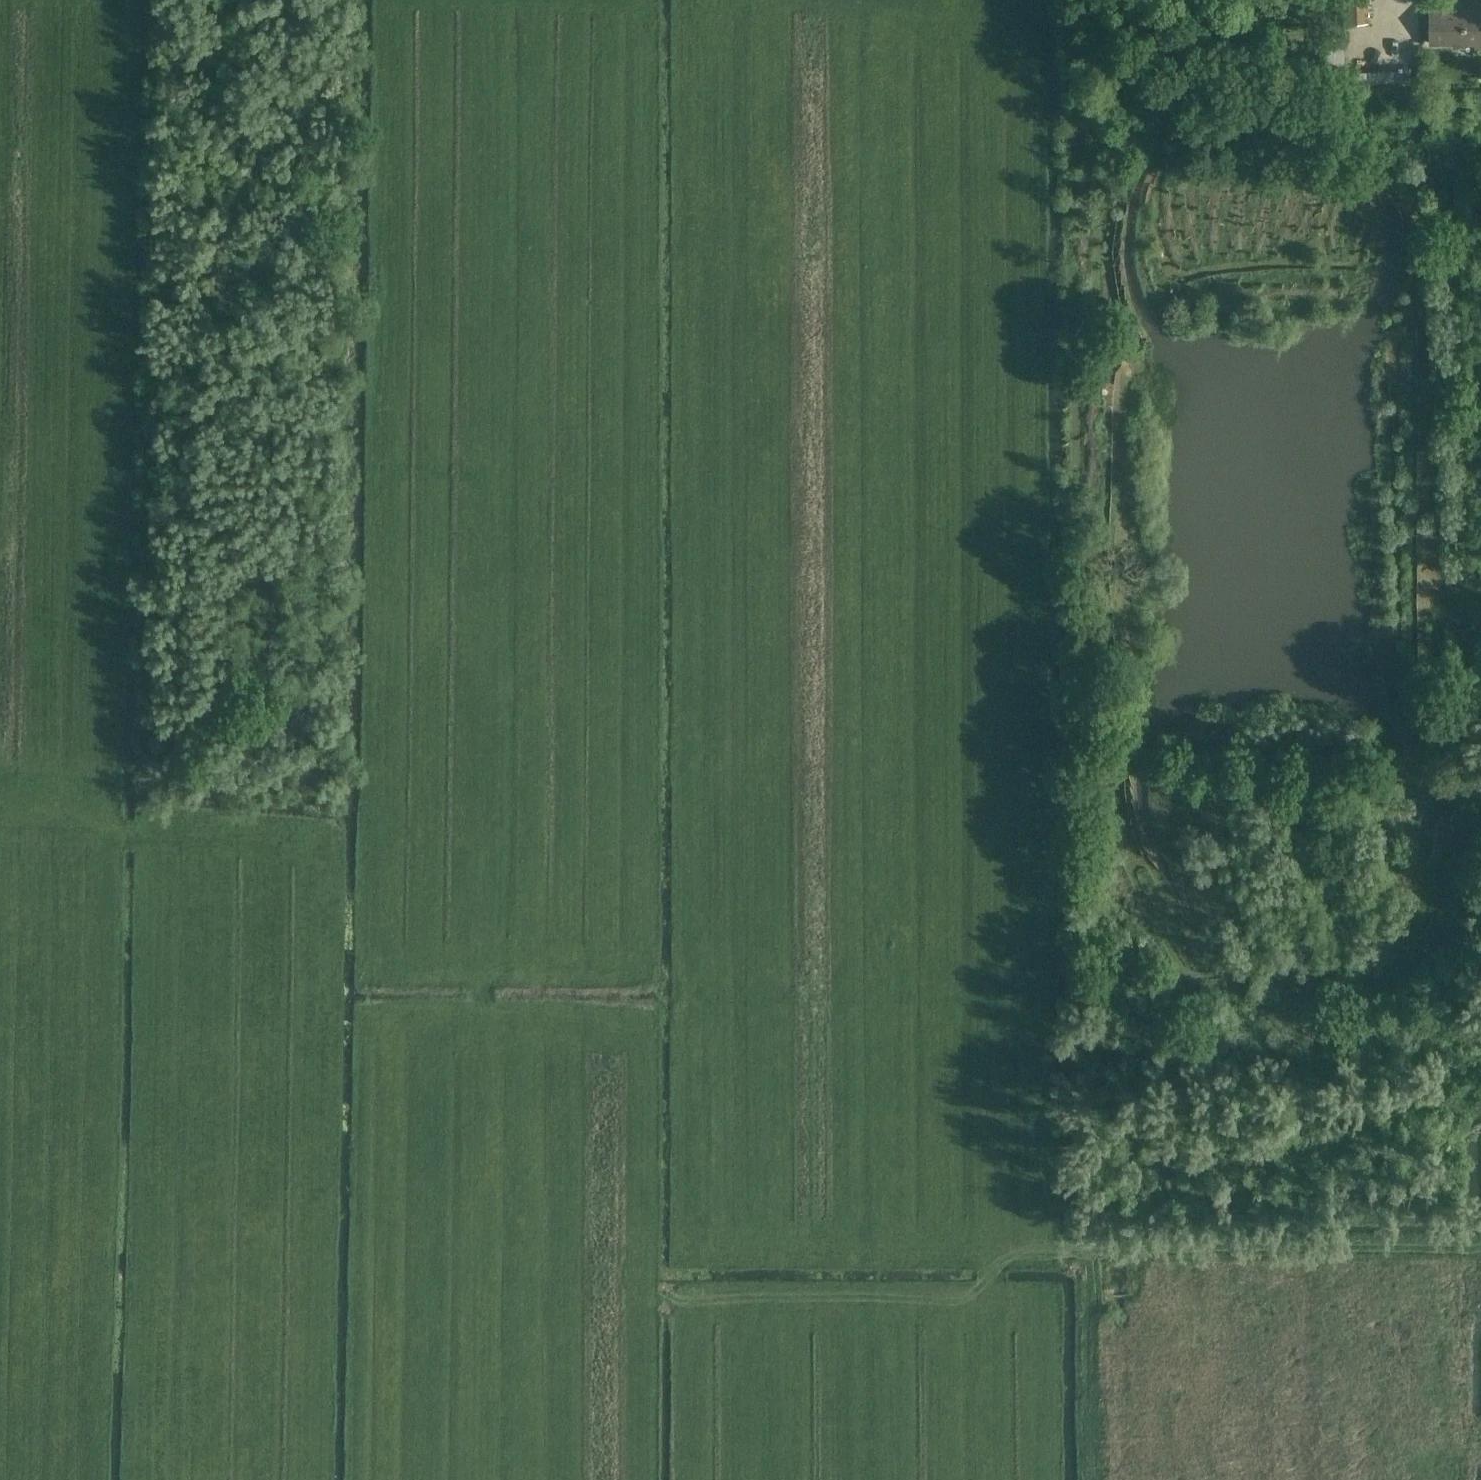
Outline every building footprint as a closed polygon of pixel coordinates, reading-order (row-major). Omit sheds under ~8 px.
[(1338,24),(1370,23),(1369,0),(1337,0),(1338,24)] [(1480,46),(1480,11),(1430,11),(1430,42),(1475,42),(1475,46),(1480,46)] [(1319,36),(1322,84),(1344,82),(1342,35),(1319,36)] [(1410,69),(1357,72),(1358,84),(1411,82),(1410,69)]
